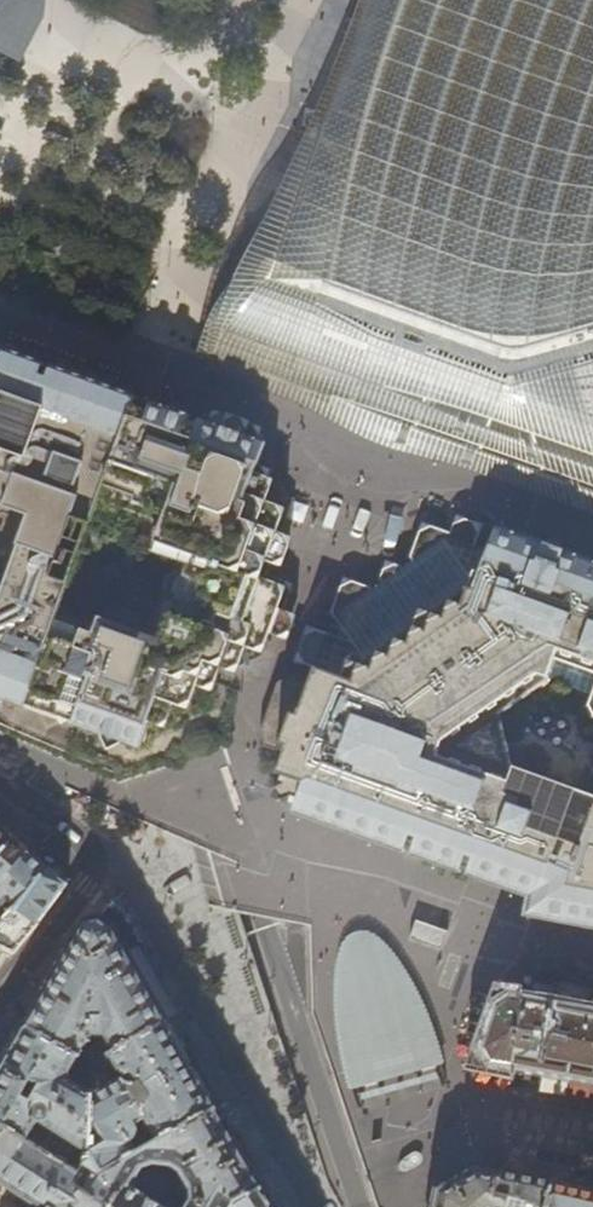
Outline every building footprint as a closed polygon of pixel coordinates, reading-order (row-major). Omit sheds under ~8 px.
[(40,0),(0,0),(0,54),(9,59),(40,0)] [(353,15),(334,65),(315,113),(298,150),(269,211),(244,259),(229,289),(218,316),(209,345),(217,348),(223,328),(224,327),(228,319),(230,316),(232,312),(236,307),(241,301),(247,296),(252,293),(255,292),(259,291),(261,291),(263,291),(389,336),(441,356),(487,372),(495,375),(501,377),(507,378),(513,378),(518,378),(523,377),(528,376),(592,358),(592,0),(359,0),(353,15)] [(528,376),(523,377),(518,378),(513,378),(507,378),(501,377),(495,375),(487,372),(441,356),(389,336),(263,291),(261,291),(259,291),(255,292),(252,293),(247,296),(241,301),(236,307),(232,312),(230,316),(228,319),(224,327),(223,328),(217,348),(214,357),(317,396),(360,412),(387,422),(413,432),(419,434),(459,449),(469,453),(565,489),(592,500),(592,358),(528,376)] [(260,581),(266,567),(275,569),(286,540),(272,535),(280,511),(261,504),(271,478),(267,477),(270,468),(258,464),(265,443),(257,441),(262,427),(250,423),(250,421),(227,413),(226,415),(212,410),(207,423),(197,419),(197,421),(187,418),(187,416),(149,402),(149,404),(135,399),(136,397),(52,366),(51,368),(44,365),(44,363),(5,349),(2,356),(0,355),(0,516),(16,521),(4,550),(6,552),(0,570),(0,692),(6,694),(22,700),(20,707),(135,748),(139,736),(144,722),(161,728),(171,705),(184,710),(193,687),(208,691),(217,668),(231,673),(241,649),(256,655),(260,645),(264,635),(281,641),(290,616),(278,611),(286,591),(260,581)] [(528,536),(499,526),(490,550),(474,544),(480,528),(455,519),(449,534),(420,524),(417,532),(414,531),(402,560),(405,568),(391,572),(388,566),(377,563),(371,580),(373,586),(361,591),(359,585),(337,577),(327,602),(331,613),(321,635),(303,628),(291,663),(299,666),(296,677),(273,686),(256,735),(260,747),(279,754),(272,774),(283,778),(279,789),(277,789),(275,795),(418,847),(417,850),(454,863),(455,861),(514,881),(530,886),(531,884),(544,888),(557,892),(554,897),(553,901),(554,906),(556,910),(559,914),(567,916),(573,915),(578,912),(581,907),(583,901),(592,905),(592,802),(557,789),(558,785),(551,783),(550,786),(497,767),(497,762),(490,760),(473,710),(519,677),(522,678),(525,676),(526,672),(567,687),(563,699),(568,710),(588,716),(592,714),(592,560),(528,536)] [(14,841),(5,834),(0,830),(0,857),(14,841)] [(0,857),(0,888),(29,853),(20,846),(14,841),(0,857)] [(0,888),(0,931),(6,922),(5,921),(16,907),(18,908),(50,870),(39,862),(29,853),(0,888)] [(65,883),(64,882),(58,877),(50,870),(18,908),(16,907),(5,921),(6,922),(0,931),(0,949),(6,952),(12,955),(40,920),(65,887),(65,883)] [(54,977),(25,1028),(79,1056),(89,1037),(95,1037),(94,1059),(104,1059),(167,1023),(137,970),(114,929),(100,919),(84,923),(54,977)] [(428,929),(421,926),(415,942),(421,945),(422,945),(428,947),(434,950),(435,950),(442,952),(448,936),(441,934),(434,931),(428,929)] [(337,1065),(345,1091),(355,1088),(362,1086),(368,1084),(414,1071),(420,1069),(428,1067),(439,1063),(433,1038),(425,1019),(417,999),(407,980),(396,963),(383,945),(373,936),(361,931),(349,932),(339,941),(334,956),(331,976),(331,997),(331,1019),(334,1043),(337,1065)] [(592,1086),(592,1013),(587,1012),(541,1003),(513,998),(504,1003),(497,1007),(490,1025),(481,1051),(490,1067),(564,1081),(592,1086)] [(190,1062),(167,1023),(104,1059),(94,1059),(90,1150),(91,1158),(96,1161),(103,1172),(108,1171),(216,1108),(190,1062)] [(3,1129),(64,1164),(77,1144),(90,1150),(94,1059),(86,1060),(79,1056),(25,1028),(0,1073),(0,1135),(3,1129)] [(216,1108),(108,1171),(125,1183),(131,1186),(142,1169),(151,1164),(169,1166),(179,1171),(188,1189),(189,1199),(183,1206),(233,1206),(236,1203),(262,1189),(236,1144),(216,1108)] [(125,1183),(108,1171),(103,1172),(96,1161),(91,1158),(90,1150),(77,1144),(64,1164),(3,1129),(0,1135),(0,1184),(36,1206),(110,1206),(125,1183)] [(508,1199),(494,1196),(504,1172),(476,1166),(436,1189),(433,1206),(506,1206),(508,1199)] [(504,1172),(494,1196),(508,1199),(506,1206),(548,1206),(555,1181),(528,1176),(504,1172)] [(555,1181),(548,1206),(592,1206),(592,1189),(589,1189),(555,1181)] [(131,1186),(125,1183),(110,1206),(164,1206),(131,1186)] [(262,1189),(236,1203),(233,1206),(273,1206),(262,1189)]
